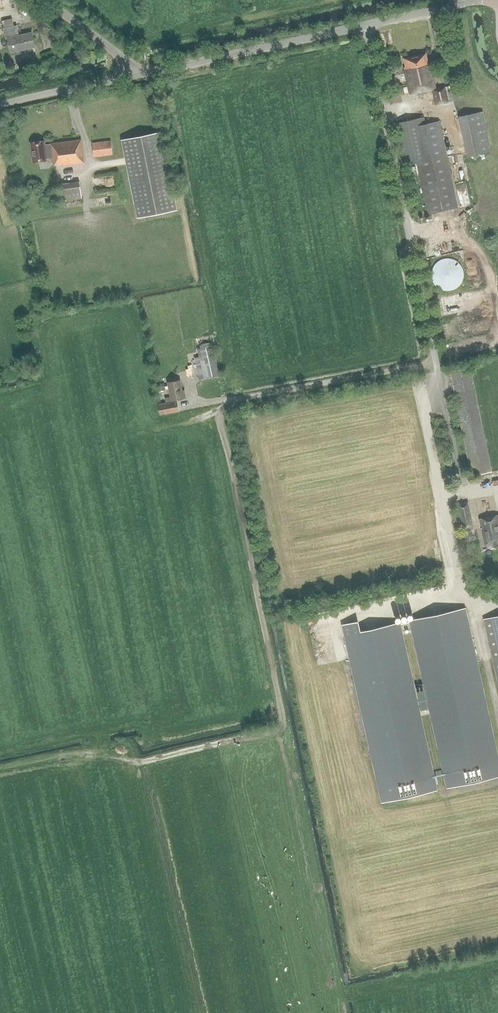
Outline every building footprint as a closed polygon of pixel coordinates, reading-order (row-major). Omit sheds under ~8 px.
[(5,38),(7,38),(11,52),(35,47),(31,32),(15,36),(13,26),(12,18),(2,21),(4,28),(3,28),(5,38)] [(436,104),(452,100),(449,86),(435,89),(430,64),(427,65),(425,53),(404,58),(405,66),(404,67),(410,94),(417,92),(418,94),(433,91),(436,104)] [(458,116),(460,126),(484,121),(482,111),(458,116)] [(427,213),(457,207),(439,120),(424,124),(423,117),(408,120),(427,213)] [(175,209),(159,131),(121,139),(137,217),(175,209)] [(80,139),(50,143),(50,144),(45,145),(44,141),(30,143),(33,162),(47,161),(47,159),(53,158),(54,165),(63,163),(63,165),(84,162),(80,139)] [(94,156),(112,154),(110,140),(92,143),(94,156)] [(82,198),(79,182),(60,184),(62,200),(82,198)] [(451,259),(448,258),(444,259),(440,260),(437,262),(435,265),(433,268),(432,272),(432,275),(432,279),(434,282),(436,285),(439,288),(442,289),(446,290),(450,290),(453,289),(456,288),(459,285),(461,282),(463,279),(464,275),(463,271),(462,268),(460,265),(458,262),(455,260),(451,259)] [(197,349),(199,356),(194,357),(199,379),(219,375),(211,341),(198,344),(199,348),(197,349)] [(472,475),(491,471),(470,368),(451,371),(472,475)] [(171,397),(170,398),(165,399),(166,402),(159,404),(161,415),(179,411),(177,399),(186,397),(184,388),(182,389),(180,379),(171,381),(172,385),(168,385),(171,397)] [(473,526),(468,502),(458,504),(463,528),(473,526)] [(497,514),(480,518),(485,544),(493,542),(494,547),(497,546),(497,514)] [(464,608),(410,620),(447,787),(497,776),(497,759),(464,608)] [(484,619),(497,681),(497,616),(484,619)] [(436,789),(399,623),(360,631),(358,621),(342,625),(345,635),(382,802),(436,789)] [(420,710),(429,708),(424,683),(415,685),(420,710)]
